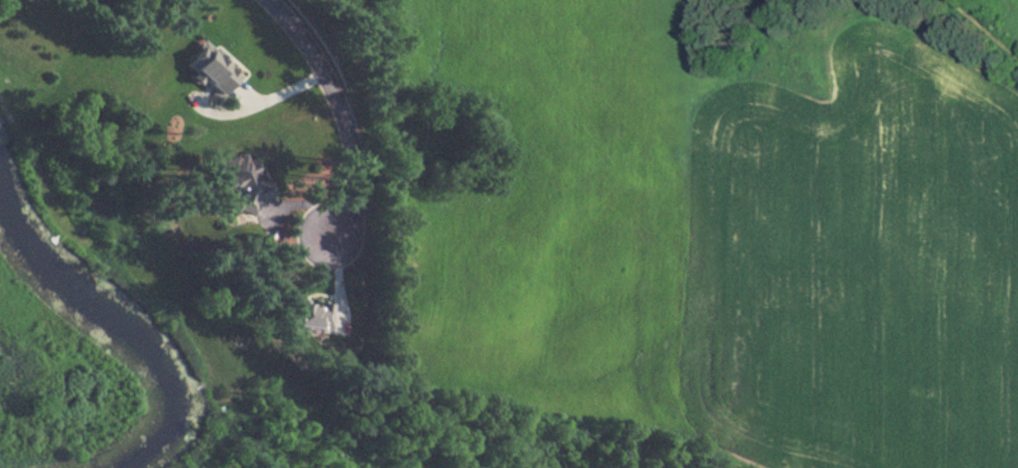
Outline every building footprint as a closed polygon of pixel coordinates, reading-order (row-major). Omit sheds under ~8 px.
[(221,94),(239,72),(202,42),(184,64),(221,94)] [(209,166),(214,178),(219,176),(226,192),(213,197),(219,211),(231,206),(235,216),(256,207),(254,203),(272,196),(264,176),(258,179),(249,158),(245,159),(242,152),(209,166)] [(289,324),(327,330),(332,304),(314,300),(313,304),(292,300),(289,324)]
